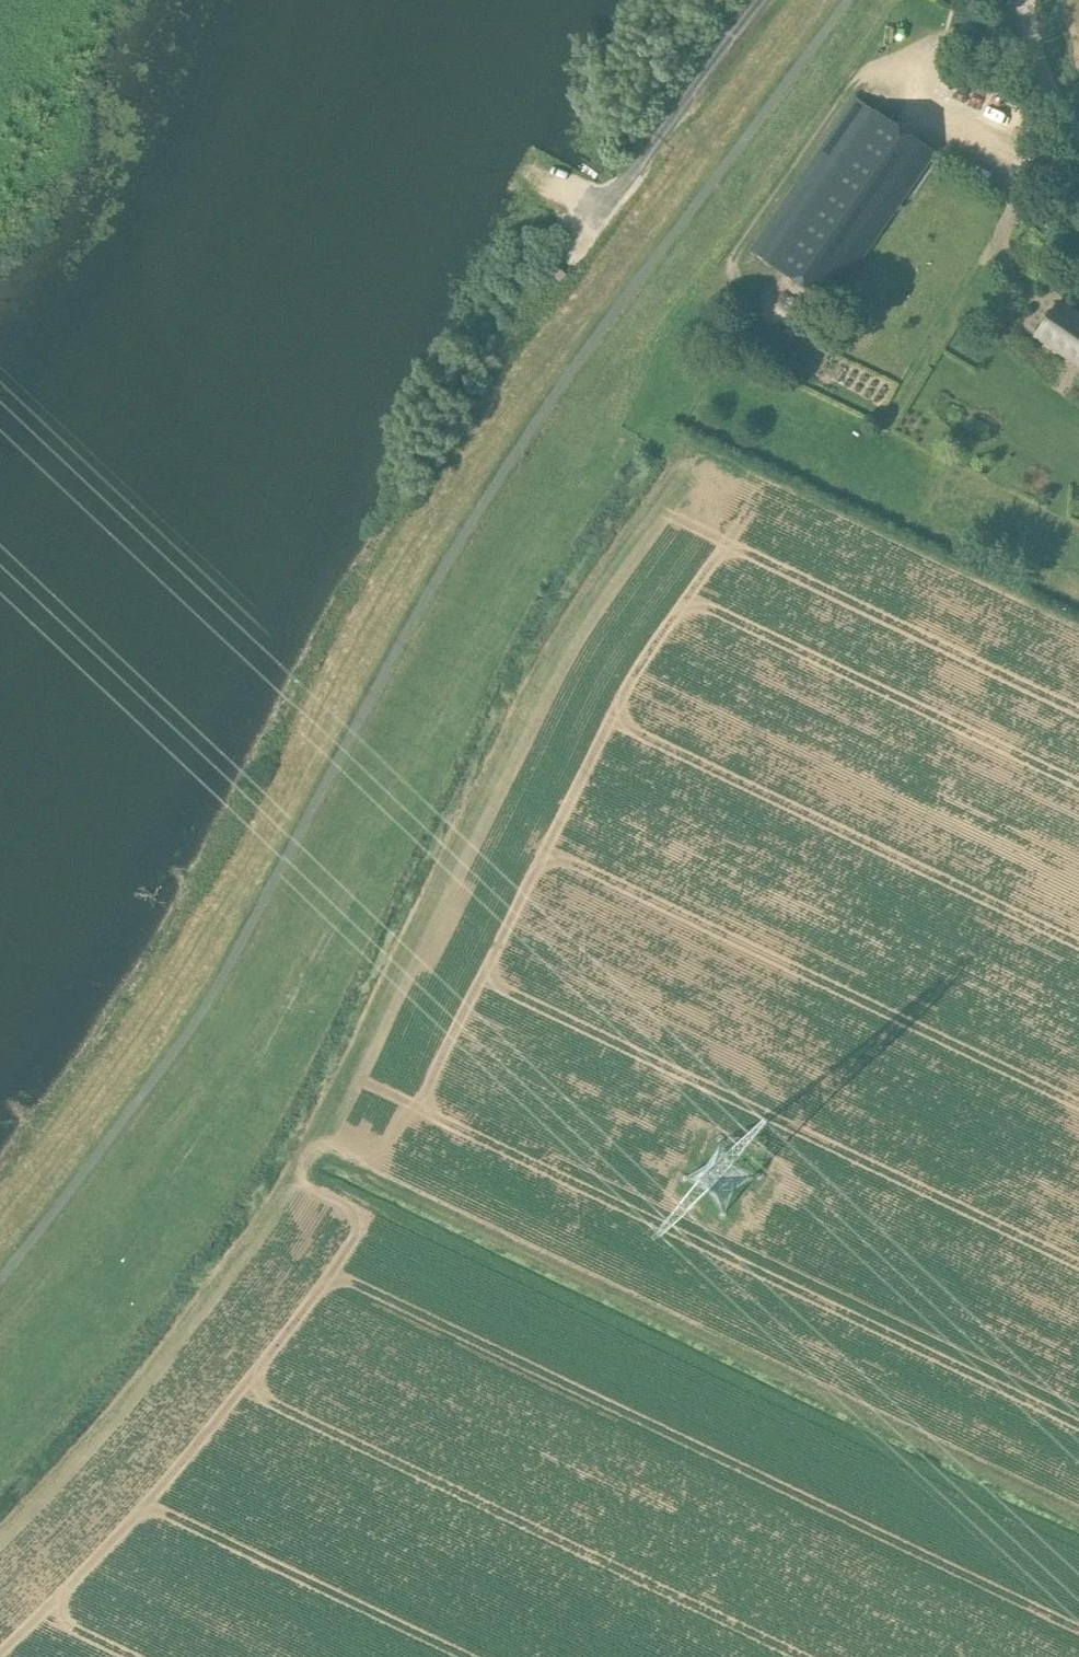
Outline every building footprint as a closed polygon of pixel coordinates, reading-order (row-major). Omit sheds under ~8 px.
[(830,305),(936,152),(856,97),(750,250),(830,305)] [(1034,335),(1078,366),(1078,312),(1059,299),(1034,335)]
